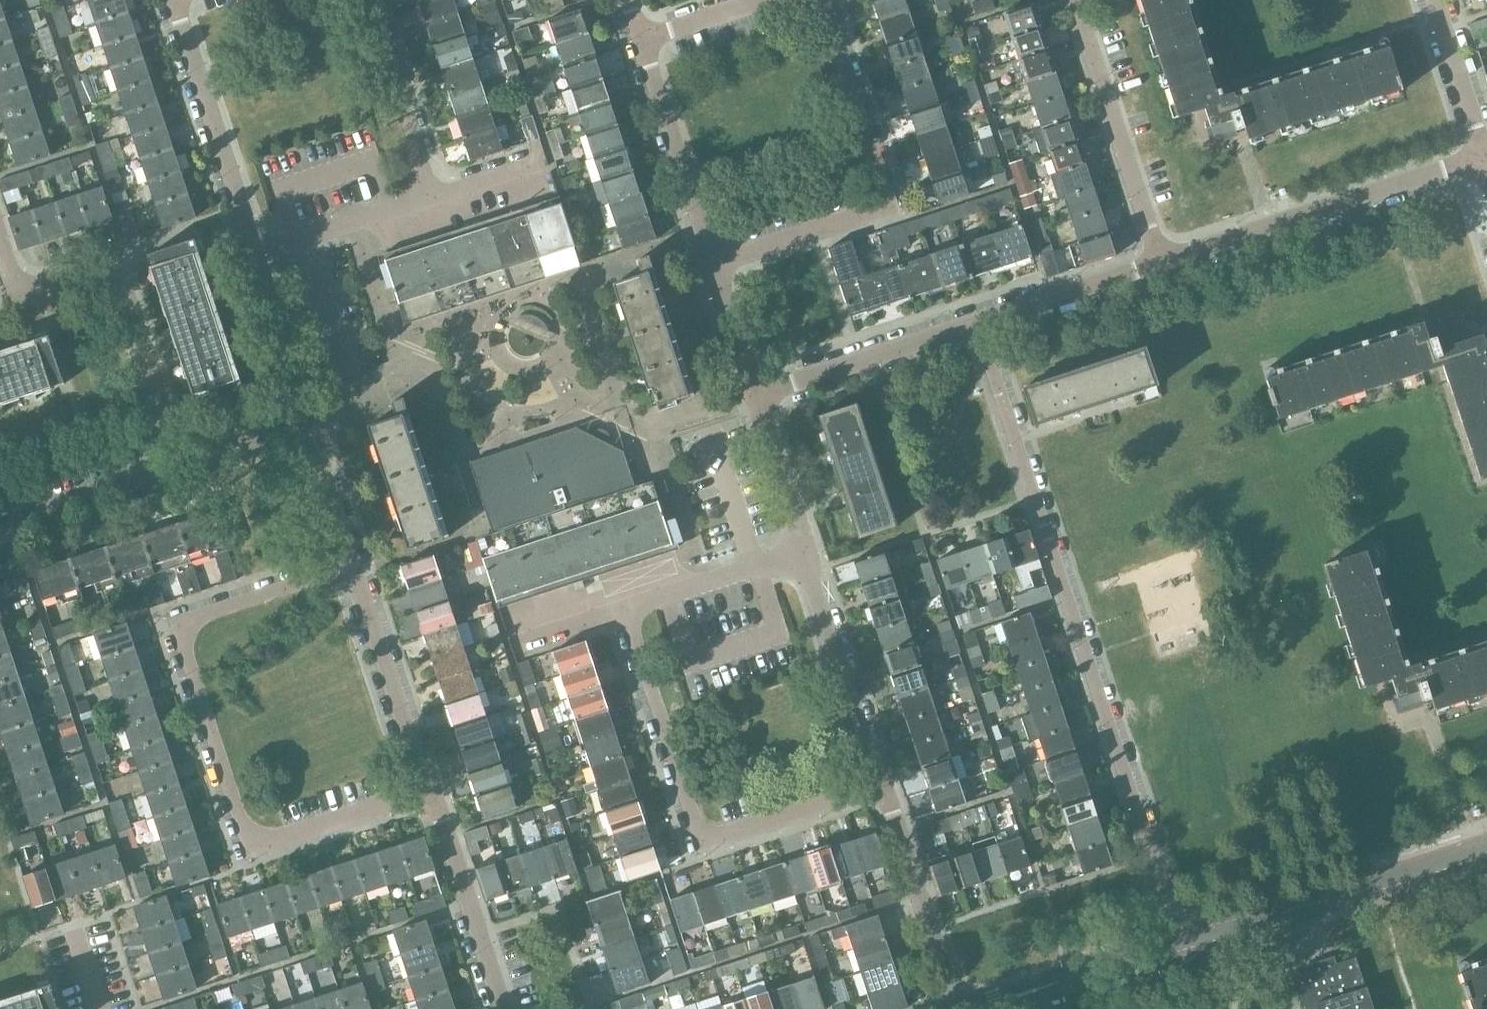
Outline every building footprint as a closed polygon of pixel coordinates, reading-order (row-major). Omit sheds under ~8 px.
[(97,22),(128,12),(124,0),(89,0),(97,22)] [(425,24),(460,13),(456,0),(421,0),(418,1),(425,24)] [(553,0),(545,0),(549,12),(556,10),(553,0)] [(556,10),(565,7),(563,0),(553,0),(556,10)] [(879,21),(909,11),(905,0),(872,0),(879,21)] [(939,12),(951,8),(948,0),(944,0),(935,3),(939,12)] [(981,0),(979,0),(972,2),(976,15),(985,12),(981,0)] [(985,12),(996,9),(993,0),(981,0),(985,12)] [(1211,127),(1214,138),(1245,128),(1248,140),(1401,90),(1401,91),(1402,90),(1389,48),(1220,103),(1186,0),(1140,0),(1178,118),(1205,109),(1211,127)] [(496,1),(486,4),(482,6),(488,24),(502,19),(496,1)] [(1003,13),(1011,36),(1041,26),(1033,4),(1003,13)] [(51,9),(55,19),(67,15),(64,5),(51,9)] [(547,21),(554,44),(590,32),(582,9),(547,21)] [(879,21),(887,44),(917,34),(909,11),(879,21)] [(97,22),(104,45),(135,35),(128,12),(97,22)] [(507,16),(510,24),(524,20),(522,12),(507,16)] [(425,24),(433,47),(468,35),(460,13),(425,24)] [(55,19),(58,29),(70,25),(67,15),(55,19)] [(1469,24),(1472,36),(1486,31),(1486,18),(1469,24)] [(13,41),(5,19),(0,20),(0,45),(13,41)] [(70,25),(58,29),(61,38),(73,34),(70,25)] [(1011,36),(1018,59),(1048,49),(1041,26),(1011,36)] [(36,31),(39,40),(52,36),(49,27),(36,31)] [(513,32),(517,43),(532,38),(528,27),(513,32)] [(554,44),(562,67),(597,55),(590,32),(554,44)] [(887,44),(894,67),(924,57),(917,34),(887,44)] [(104,45),(112,68),(143,58),(135,35),(104,45)] [(433,47),(440,70),(475,58),(468,35),(433,47)] [(948,39),(951,48),(963,44),(960,35),(948,39)] [(39,40),(42,50),(55,46),(52,36),(39,40)] [(969,40),(972,49),(980,46),(977,37),(969,40)] [(20,64),(13,41),(0,45),(0,71),(20,64)] [(951,48),(954,58),(966,54),(963,44),(951,48)] [(55,46),(42,50),(46,59),(58,55),(55,46)] [(980,46),(972,49),(975,59),(983,56),(980,46)] [(1018,85),(1026,82),(1056,72),(1048,49),(1018,59),(1011,62),(1018,85)] [(562,67),(570,90),(605,78),(597,55),(562,67)] [(523,60),(527,75),(541,71),(536,56),(523,60)] [(894,67),(902,90),(932,80),(924,57),(894,67)] [(112,68),(119,91),(150,81),(143,58),(112,68)] [(440,70),(448,93),(483,81),(475,58),(440,70)] [(28,87),(20,64),(0,71),(0,96),(28,87)] [(508,73),(512,88),(523,84),(519,70),(508,73)] [(1026,82),(1033,105),(1063,95),(1056,72),(1026,82)] [(74,78),(77,87),(89,83),(86,74),(74,78)] [(570,90),(577,113),(612,101),(605,78),(570,90)] [(902,90),(909,113),(939,103),(932,80),(902,90)] [(963,84),(967,94),(979,90),(976,80),(963,84)] [(119,91),(127,114),(158,103),(150,81),(119,91)] [(448,93),(455,116),(490,104),(483,81),(448,93)] [(984,86),(987,95),(999,91),(996,82),(984,86)] [(77,87),(80,97),(92,93),(89,83),(77,87)] [(531,87),(536,101),(545,98),(540,84),(531,87)] [(4,120),(35,109),(28,87),(0,96),(0,107),(4,120)] [(979,90),(967,94),(970,103),(982,99),(979,90)] [(999,91),(987,95),(990,104),(1003,100),(999,91)] [(92,93),(80,97),(83,107),(95,103),(92,93)] [(59,98),(62,108),(74,104),(71,94),(59,98)] [(1033,105),(1041,128),(1071,118),(1063,95),(1033,105)] [(545,98),(536,101),(540,114),(549,111),(545,98)] [(581,124),(584,135),(620,124),(612,101),(577,113),(566,116),(569,128),(581,124)] [(127,114),(134,136),(165,126),(158,103),(127,114)] [(909,113),(917,136),(947,126),(939,103),(909,113)] [(62,108),(65,117),(77,113),(74,104),(62,108)] [(455,116),(463,139),(498,127),(490,104),(455,116)] [(4,120),(12,142),(43,132),(35,109),(4,120)] [(77,113),(65,117),(68,128),(81,124),(77,113)] [(521,119),(529,142),(540,139),(532,116),(521,119)] [(1040,154),(1048,151),(1078,141),(1071,118),(1041,128),(1033,131),(1040,154)] [(584,135),(592,159),(627,147),(620,124),(584,135)] [(977,129),(981,140),(994,136),(990,125),(977,129)] [(134,136),(142,159),(173,149),(165,126),(134,136)] [(917,136),(924,159),(954,149),(947,126),(917,136)] [(498,127),(463,139),(470,162),(505,150),(498,127)] [(1000,131),(1003,140),(1014,137),(1011,127),(1000,131)] [(547,132),(551,146),(560,143),(555,129),(547,132)] [(43,132),(12,142),(19,165),(50,155),(43,132)] [(994,136),(981,140),(986,158),(999,154),(994,136)] [(1014,137),(1003,140),(1006,150),(1017,146),(1014,137)] [(1048,151),(1056,174),(1086,164),(1078,141),(1048,151)] [(96,146),(99,155),(111,151),(108,142),(96,146)] [(560,143),(551,146),(556,160),(564,157),(560,143)] [(592,159),(600,181),(635,170),(627,147),(592,159)] [(142,159),(149,182),(180,172),(173,149),(142,159)] [(924,159),(932,182),(962,172),(954,149),(924,159)] [(99,155),(102,165),(114,161),(111,151),(99,155)] [(70,157),(60,161),(64,173),(74,170),(70,157)] [(1009,164),(1017,186),(1030,182),(1022,159),(1009,164)] [(60,161),(51,164),(55,176),(64,173),(60,161)] [(114,161),(102,165),(108,184),(121,181),(114,161)] [(55,176),(51,164),(41,167),(45,179),(55,176)] [(1056,174),(1064,197),(1093,187),(1086,164),(1056,174)] [(600,181),(607,204),(642,193),(635,170),(600,181)] [(2,194),(33,183),(29,171),(0,180),(0,187),(2,194)] [(149,182),(157,205),(188,195),(180,172),(149,182)] [(962,172),(932,182),(939,204),(969,195),(962,172)] [(993,176),(996,186),(1008,181),(1005,172),(993,176)] [(562,179),(566,192),(574,190),(570,176),(562,179)] [(1034,180),(1030,182),(1017,186),(1020,196),(1038,190),(1034,180)] [(1064,197),(1071,220),(1101,210),(1093,187),(1064,197)] [(102,188),(79,196),(89,227),(112,219),(102,188)] [(994,194),(998,206),(1014,201),(1010,189),(994,194)] [(607,204),(615,227),(650,216),(642,193),(607,204)] [(188,195),(157,205),(164,228),(195,217),(188,195)] [(79,196),(56,203),(66,234),(89,227),(79,196)] [(559,198),(524,210),(546,275),(581,264),(577,253),(573,241),(570,232),(559,198)] [(56,203),(33,211),(44,242),(66,234),(56,203)] [(571,207),(573,216),(584,212),(582,204),(571,207)] [(965,204),(949,209),(953,221),(969,216),(965,204)] [(953,221),(949,209),(933,214),(937,226),(953,221)] [(524,210),(489,221),(511,287),(546,275),(524,210)] [(1071,220),(1079,243),(1108,233),(1101,210),(1071,220)] [(44,242),(33,211),(10,218),(20,250),(44,242)] [(119,216),(123,226),(135,222),(132,212),(119,216)] [(584,212),(573,216),(575,223),(587,220),(584,212)] [(650,216),(615,227),(622,250),(657,239),(650,216)] [(1029,222),(1032,232),(1045,228),(1042,218),(1029,222)] [(489,221),(454,233),(475,298),(511,287),(489,221)] [(135,222),(123,226),(127,239),(139,235),(135,222)] [(903,224),(889,228),(896,250),(910,245),(903,224)] [(992,235),(1002,267),(1032,257),(1022,225),(992,235)] [(581,228),(570,232),(573,241),(584,237),(581,228)] [(887,269),(870,275),(881,307),(911,297),(901,265),(896,250),(889,228),(875,233),(887,269)] [(1032,232),(1040,255),(1053,251),(1045,228),(1032,232)] [(454,233),(419,244),(440,310),(475,298),(454,233)] [(1108,233),(1079,243),(1086,265),(1116,256),(1108,233)] [(961,245),(972,277),(1002,267),(992,235),(961,245)] [(588,249),(584,237),(573,241),(577,253),(588,249)] [(185,387),(191,385),(194,396),(218,388),(218,387),(236,381),(195,255),(200,253),(196,240),(148,255),(152,268),(151,268),(152,269),(153,269),(158,285),(152,287),(154,293),(160,291),(168,316),(162,318),(164,324),(170,322),(178,348),(172,350),(174,355),(180,353),(189,379),(183,381),(185,387)] [(881,307),(870,275),(863,277),(851,241),(828,248),(840,284),(851,317),(881,307)] [(440,310),(419,244),(384,256),(405,321),(440,310)] [(931,255),(941,287),(972,277),(961,245),(931,255)] [(1053,251),(1040,255),(1047,278),(1068,271),(1064,259),(1056,261),(1053,251)] [(901,265),(911,297),(941,287),(931,255),(901,265)] [(649,256),(638,260),(642,275),(614,284),(648,390),(652,389),(660,411),(661,410),(660,406),(694,394),(649,256)] [(1423,322),(1407,327),(1408,332),(1266,379),(1269,389),(1267,390),(1272,406),(1274,405),(1278,417),(1276,418),(1277,420),(1443,365),(1480,479),(1486,477),(1486,366),(1483,352),(1486,351),(1486,349),(1482,335),(1464,341),(1460,329),(1428,339),(1423,322)] [(35,393),(51,388),(53,388),(65,384),(49,336),(36,340),(37,345),(0,358),(0,410),(0,411),(6,409),(4,403),(29,395),(31,401),(37,399),(35,393)] [(1146,348),(1115,358),(1084,368),(1097,405),(1158,385),(1146,348)] [(1084,368),(1054,378),(1024,388),(1036,425),(1097,405),(1084,368)] [(450,536),(404,398),(392,402),(397,416),(368,426),(409,549),(450,536)] [(839,475),(859,538),(897,526),(857,404),(819,416),(839,475)] [(470,462),(494,536),(512,530),(548,518),(583,507),(618,495),(636,490),(624,451),(610,445),(611,438),(608,432),(602,429),(595,430),(590,435),(576,428),(470,462)] [(664,481),(636,490),(618,495),(639,561),(674,549),(664,516),(674,512),(664,481)] [(604,572),(639,561),(618,495),(583,507),(604,572)] [(583,507),(548,518),(569,584),(604,572),(583,507)] [(215,511),(179,523),(201,591),(238,579),(228,550),(215,511)] [(548,518),(512,530),(534,595),(569,584),(548,518)] [(179,523),(142,535),(155,573),(175,566),(185,597),(201,591),(179,523)] [(512,530),(494,536),(478,541),(477,541),(499,607),(534,595),(512,530)] [(1024,593),(1028,606),(1052,598),(1046,582),(1032,586),(1025,564),(1039,559),(1029,530),(1006,537),(1016,567),(1024,593)] [(106,547),(116,576),(131,571),(134,579),(142,577),(152,607),(165,603),(155,573),(142,535),(106,547)] [(993,575),(1016,567),(1006,537),(983,545),(993,575)] [(910,542),(913,552),(926,548),(922,538),(910,542)] [(468,544),(474,563),(482,560),(476,542),(468,544)] [(894,547),(896,555),(908,551),(906,544),(894,547)] [(970,582),(993,575),(983,545),(960,552),(970,582)] [(119,585),(116,576),(106,547),(70,559),(79,588),(95,583),(98,591),(119,585)] [(6,554),(15,583),(28,579),(18,550),(6,554)] [(1435,710),(1486,693),(1486,646),(1406,673),(1366,550),(1323,564),(1324,566),(1325,565),(1364,687),(1391,679),(1401,708),(1431,698),(1435,710)] [(854,561),(861,583),(891,574),(884,551),(854,561)] [(947,590),(970,582),(960,552),(937,560),(947,590)] [(401,566),(408,589),(443,578),(436,555),(401,566)] [(82,597),(79,588),(70,559),(33,570),(43,600),(59,594),(62,603),(82,597)] [(861,583),(869,606),(907,594),(899,571),(891,574),(861,583)] [(922,579),(925,588),(937,584),(934,575),(922,579)] [(408,589),(416,612),(451,601),(443,578),(408,589)] [(28,579),(15,583),(18,590),(30,586),(28,579)] [(937,584),(925,588),(932,610),(944,606),(937,584)] [(1024,593),(1001,600),(1006,613),(1028,606),(1024,593)] [(906,620),(914,617),(907,594),(869,606),(876,629),(906,620)] [(478,599),(483,614),(494,610),(489,595),(478,599)] [(1001,600),(978,608),(982,621),(1006,613),(1001,600)] [(416,612),(423,635),(458,624),(451,601),(416,612)] [(106,609),(109,621),(129,615),(125,603),(106,609)] [(982,621),(978,608),(955,616),(959,629),(982,621)] [(1001,622),(1008,645),(1038,635),(1031,613),(1001,622)] [(28,619),(30,628),(43,624),(40,615),(28,619)] [(88,615),(52,628),(56,639),(92,627),(88,615)] [(876,629),(884,652),(914,643),(906,620),(876,629)] [(937,625),(940,634),(952,630),(950,621),(937,625)] [(487,626),(492,638),(500,635),(496,623),(487,626)] [(30,628),(34,641),(47,637),(43,624),(30,628)] [(95,634),(103,657),(134,647),(127,624),(95,634)] [(423,635),(431,658),(466,647),(458,624),(423,635)] [(952,630),(940,634),(943,644),(956,640),(952,630)] [(11,654),(3,631),(0,632),(0,657),(11,654)] [(500,635),(492,638),(495,649),(504,646),(500,635)] [(1008,645),(1016,668),(1046,658),(1038,635),(1008,645)] [(47,637),(34,641),(37,649),(49,645),(47,637)] [(956,640),(943,644),(947,657),(960,653),(956,640)] [(552,652),(559,675),(594,664),(587,641),(552,652)] [(884,652),(891,675),(921,665),(914,643),(884,652)] [(967,649),(970,658),(982,654),(980,645),(967,649)] [(103,657),(110,680),(142,670),(134,647),(103,657)] [(431,658),(438,681),(473,669),(466,647),(431,658)] [(18,677),(11,654),(0,657),(0,683),(18,677)] [(982,654),(970,658),(973,668),(986,663),(982,654)] [(1016,668),(1023,691),(1053,681),(1046,658),(1016,668)] [(528,660),(517,664),(525,687),(537,683),(528,660)] [(65,667),(68,675),(80,671),(77,663),(65,667)] [(899,698),(929,688),(936,686),(928,663),(921,665),(891,675),(899,698)] [(559,675),(567,698),(602,687),(594,664),(559,675)] [(952,670),(955,680),(962,702),(975,698),(964,666),(952,670)] [(438,681),(446,704),(481,692),(473,669),(438,681)] [(110,680),(118,703),(149,693),(142,670),(110,680)] [(68,675),(72,688),(84,684),(80,671),(68,675)] [(26,699),(18,677),(0,683),(0,708),(26,699)] [(507,685),(512,698),(520,694),(515,681),(507,685)] [(1023,691),(1031,714),(1061,704),(1053,681),(1023,691)] [(50,688),(53,696),(65,692),(62,684),(50,688)] [(84,684),(72,688),(74,696),(86,692),(84,684)] [(567,698),(574,721),(609,709),(602,687),(567,698)] [(899,698),(906,721),(936,711),(929,688),(899,698)] [(982,694),(985,704),(997,700),(994,690),(982,694)] [(53,696),(57,709),(69,705),(65,692),(53,696)] [(446,704),(453,727),(488,715),(481,692),(446,704)] [(527,695),(532,710),(541,706),(536,692),(527,695)] [(118,703),(125,726),(157,715),(149,693),(118,703)] [(2,732),(33,722),(26,699),(0,708),(0,726),(2,732)] [(997,700),(985,704),(988,713),(1001,709),(997,700)] [(1031,714),(1038,737),(1068,727),(1061,704),(1031,714)] [(69,705),(57,709),(59,717),(72,713),(69,705)] [(541,706),(532,710),(539,731),(549,728),(541,706)] [(574,721),(582,744),(617,732),(609,709),(574,721)] [(906,721),(914,744),(944,734),(936,711),(906,721)] [(968,715),(971,725),(983,721),(980,711),(968,715)] [(516,715),(521,730),(531,727),(526,712),(516,715)] [(125,726),(133,748),(164,738),(157,715),(125,726)] [(453,727),(461,750),(496,738),(488,715),(453,727)] [(983,721),(971,725),(974,734),(986,730),(983,721)] [(2,732),(10,755),(41,745),(33,722),(2,732)] [(992,726),(1000,750),(1012,746),(1004,722),(992,726)] [(531,727),(521,730),(526,744),(535,741),(531,727)] [(1038,737),(1046,760),(1076,750),(1068,727),(1038,737)] [(540,733),(545,752),(563,747),(557,728),(540,733)] [(87,735),(90,743),(102,739),(99,731),(87,735)] [(582,744),(589,767),(624,755),(617,732),(582,744)] [(914,744),(922,767),(951,757),(944,734),(914,744)] [(133,748),(140,771),(172,761),(164,738),(133,748)] [(461,750),(468,773),(503,761),(496,738),(461,750)] [(90,743),(94,755),(106,752),(102,739),(90,743)] [(10,755),(17,778),(48,768),(41,745),(10,755)] [(1012,746),(1000,750),(1006,768),(1014,766),(1011,756),(1015,755),(1012,746)] [(1046,760),(1053,783),(1083,773),(1076,750),(1046,760)] [(72,756),(75,765),(87,760),(84,752),(72,756)] [(106,752),(94,755),(97,763),(109,759),(106,752)] [(584,794),(597,790),(632,778),(624,755),(589,767),(594,781),(581,785),(584,794)] [(532,760),(537,775),(545,772),(541,757),(532,760)] [(922,767),(929,790),(959,780),(951,757),(922,767)] [(982,761),(985,771),(997,767),(994,757),(982,761)] [(75,765),(79,777),(91,773),(87,760),(75,765)] [(140,771),(148,794),(179,784),(172,761),(140,771)] [(468,773),(476,796),(511,784),(503,761),(468,773)] [(550,765),(554,778),(563,775),(559,762),(550,765)] [(997,767),(985,771),(988,780),(1000,776),(997,767)] [(17,778),(25,801),(56,791),(48,768),(17,778)] [(91,773),(79,777),(82,785),(94,781),(91,773)] [(1053,783),(1061,806),(1091,796),(1083,773),(1053,783)] [(563,775),(554,778),(558,793),(567,790),(563,775)] [(597,790),(604,813),(639,801),(632,778),(597,790)] [(959,780),(929,790),(937,813),(966,803),(959,780)] [(1012,785),(1015,795),(1028,791),(1024,781),(1012,785)] [(148,794),(155,817),(187,807),(179,784),(148,794)] [(511,784),(476,796),(483,819),(518,807),(511,784)] [(56,791),(25,801),(32,824),(63,813),(56,791)] [(1028,791),(1015,795),(1018,805),(1031,800),(1028,791)] [(1061,806),(1068,829),(1098,819),(1091,796),(1061,806)] [(562,801),(566,814),(575,811),(571,798),(562,801)] [(109,802),(112,811),(124,807),(121,799),(109,802)] [(604,813),(612,836),(647,824),(639,801),(604,813)] [(532,810),(535,818),(549,814),(552,824),(561,821),(556,802),(532,810)] [(994,802),(985,806),(989,818),(999,815),(994,802)] [(989,818),(985,806),(962,813),(966,826),(989,818)] [(112,811),(116,824),(128,820),(124,807),(112,811)] [(155,817),(163,840),(194,830),(187,807),(155,817)] [(520,823),(535,818),(532,810),(517,815),(520,823)] [(83,815),(75,818),(79,830),(87,828),(83,815)] [(948,817),(939,820),(943,833),(952,830),(948,817)] [(79,830),(75,818),(67,821),(71,833),(79,830)] [(1068,829),(1076,852),(1106,842),(1098,819),(1068,829)] [(128,820),(116,824),(119,832),(131,828),(128,820)] [(569,823),(574,840),(582,837),(577,820),(569,823)] [(943,833),(939,820),(916,828),(923,850),(935,846),(932,837),(943,833)] [(67,834),(62,822),(54,825),(58,837),(67,834)] [(612,836),(619,859),(654,847),(647,824),(612,836)] [(463,833),(467,845),(491,837),(487,826),(463,833)] [(1027,830),(1030,841),(1043,836),(1040,826),(1027,830)] [(163,840),(170,863),(201,852),(194,830),(163,840)] [(876,831),(853,839),(865,874),(888,867),(876,831)] [(24,849),(20,836),(11,839),(15,851),(24,849)] [(1021,836),(997,844),(1007,874),(1030,866),(1021,836)] [(567,837),(544,845),(555,880),(578,872),(567,837)] [(424,838),(401,845),(411,876),(434,869),(424,838)] [(853,839),(830,847),(842,882),(865,874),(853,839)] [(1106,842),(1076,852),(1067,855),(1071,867),(1080,864),(1084,874),(1113,865),(1106,842)] [(997,844),(974,851),(984,881),(1007,874),(997,844)] [(401,845),(378,853),(389,884),(411,876),(401,845)] [(544,845),(521,852),(532,887),(555,880),(544,845)] [(115,846),(92,853),(102,885),(125,877),(115,846)] [(654,847),(619,859),(627,882),(662,870),(654,847)] [(830,847),(807,854),(819,889),(842,882),(830,847)] [(580,854),(584,868),(593,865),(588,851),(580,854)] [(974,851),(952,859),(961,889),(984,881),(974,851)] [(201,852),(170,863),(178,885),(209,875),(201,852)] [(521,852),(497,860),(509,895),(532,887),(521,852)] [(92,853),(69,861),(79,892),(102,885),(92,853)] [(378,853),(356,860),(366,891),(389,884),(378,853)] [(952,859),(950,853),(926,861),(938,896),(961,889),(952,859)] [(807,854),(784,862),(796,897),(819,889),(807,854)] [(356,860),(333,868),(343,899),(366,891),(356,860)] [(509,895),(497,860),(474,868),(486,903),(509,895)] [(69,861),(46,868),(56,900),(79,892),(69,861)] [(784,862),(761,869),(773,904),(796,897),(784,862)] [(56,900),(46,868),(23,876),(34,907),(56,900)] [(333,868),(310,875),(320,906),(343,899),(333,868)] [(586,873),(591,892),(606,888),(600,869),(586,873)] [(761,869),(739,877),(750,912),(773,904),(761,869)] [(133,874),(137,886),(149,882),(145,870),(133,874)] [(1042,877),(1045,887),(1057,883),(1054,873),(1042,877)] [(310,875),(287,883),(297,914),(320,906),(310,875)] [(739,877),(716,884),(727,919),(750,912),(739,877)] [(658,879),(649,881),(656,904),(665,901),(658,879)] [(149,882),(137,886),(141,898),(153,894),(149,882)] [(287,883),(264,890),(274,921),(297,914),(287,883)] [(194,897),(200,895),(204,910),(212,907),(204,884),(192,888),(194,897)] [(716,884),(693,892),(704,927),(727,919),(716,884)] [(895,889),(880,894),(872,897),(876,908),(884,906),(899,901),(895,889)] [(264,890),(241,898),(252,929),(274,921),(264,890)] [(586,901),(594,925),(629,913),(621,890),(586,901)] [(704,927),(693,892),(670,899),(681,934),(704,927)] [(442,894),(424,900),(428,913),(447,907),(442,894)] [(135,907),(143,930),(174,919),(166,896),(135,907)] [(241,898),(219,905),(229,936),(234,951),(242,948),(241,943),(255,939),(252,929),(241,898)] [(428,913),(424,900),(415,903),(419,916),(428,913)] [(868,902),(850,907),(853,916),(871,910),(868,902)] [(404,907),(397,909),(401,921),(408,919),(404,907)] [(853,916),(850,907),(837,912),(839,920),(853,916)] [(401,921),(397,909),(388,912),(392,924),(401,921)] [(659,913),(664,927),(672,925),(667,910),(659,913)] [(594,925),(601,948),(636,936),(629,913),(594,925)] [(847,936),(851,949),(886,937),(879,914),(831,930),(834,940),(847,936)] [(804,922),(807,931),(830,923),(829,918),(819,917),(804,922)] [(143,930),(150,953),(181,942),(174,919),(143,930)] [(395,931),(402,954),(433,944),(426,921),(395,931)] [(354,923),(344,926),(348,939),(358,935),(354,923)] [(672,925),(664,927),(670,945),(678,942),(672,925)] [(797,925),(781,930),(784,939),(800,934),(797,925)] [(344,926),(335,930),(339,942),(348,939),(344,926)] [(205,931),(208,939),(221,935),(218,927),(205,931)] [(339,942),(335,930),(325,933),(329,945),(339,942)] [(781,930),(758,937),(762,947),(784,939),(781,930)] [(810,936),(817,960),(826,957),(819,933),(810,936)] [(601,948),(609,971),(644,959),(636,936),(601,948)] [(758,937),(735,945),(739,954),(762,947),(758,937)] [(851,949),(859,972),(894,960),(886,937),(851,949)] [(209,944),(212,951),(224,946),(222,940),(209,944)] [(150,953),(158,976),(189,965),(181,942),(150,953)] [(794,942),(779,947),(782,956),(797,951),(794,942)] [(402,954),(410,977),(441,967),(433,944),(402,954)] [(735,945),(713,952),(716,962),(739,954),(735,945)] [(224,946),(212,951),(215,960),(228,956),(224,946)] [(286,946),(277,949),(280,961),(290,958),(286,946)] [(671,950),(675,963),(684,960),(680,947),(671,950)] [(779,947),(757,955),(759,963),(782,956),(779,947)] [(277,949),(267,952),(271,964),(280,961),(277,949)] [(271,964),(267,952),(257,955),(261,967),(271,964)] [(716,962),(713,952),(694,959),(692,953),(688,954),(693,969),(716,962)] [(330,953),(320,956),(324,968),(334,965),(330,953)] [(759,963),(757,955),(734,963),(737,971),(759,963)] [(320,956),(311,959),(315,971),(324,968),(320,956)] [(1312,971),(1292,978),(1302,1008),(1373,1008),(1355,957),(1336,963),(1334,956),(1309,964),(1312,971)] [(817,960),(825,983),(834,980),(826,957),(817,960)] [(364,962),(367,972),(379,968),(376,958),(364,962)] [(315,971),(311,959),(301,962),(305,975),(315,971)] [(644,959),(609,971),(617,994),(652,982),(644,959)] [(859,972),(866,995),(901,984),(894,960),(859,972)] [(202,971),(206,983),(231,974),(228,963),(202,971)] [(1486,1007),(1486,963),(1460,972),(1463,982),(1461,983),(1467,999),(1469,998),(1472,1008),(1482,1008),(1486,1007)] [(189,965),(158,976),(165,999),(196,988),(189,965)] [(410,977),(417,1000),(449,990),(441,967),(410,977)] [(379,968),(367,972),(370,979),(381,975),(379,968)] [(717,968),(711,970),(714,979),(720,976),(717,968)] [(714,979),(711,970),(704,972),(707,981),(714,979)] [(262,975),(252,978),(256,991),(266,988),(262,975)] [(791,982),(800,1008),(825,1008),(814,975),(791,982)] [(675,981),(678,990),(691,986),(688,977),(675,981)] [(252,978),(242,982),(246,994),(256,991),(252,978)] [(749,995),(769,987),(766,978),(745,986),(749,995)] [(371,983),(374,992),(386,988),(383,979),(371,983)] [(825,983),(832,1006),(844,1003),(841,993),(838,994),(834,980),(825,983)] [(246,994),(242,982),(233,984),(237,997),(246,994)] [(768,990),(774,1008),(800,1008),(791,982),(768,990)] [(340,991),(345,1008),(371,1008),(362,983),(340,991)] [(40,993),(41,993),(46,1008),(59,1008),(51,984),(38,988),(40,993)] [(866,995),(871,1008),(902,1008),(909,1007),(901,984),(866,995)] [(417,1000),(420,1008),(455,1008),(449,990),(417,1000)] [(745,997),(749,1008),(774,1008),(768,990),(745,997)] [(317,998),(320,1008),(345,1008),(340,991),(317,998)] [(8,1004),(10,1008),(46,1008),(41,993),(40,993),(8,1004)] [(619,1001),(622,1008),(641,1003),(638,994),(619,1001)] [(722,1005),(723,1008),(749,1008),(745,997),(722,1005)] [(184,1001),(187,1008),(197,1008),(194,998),(184,1001)] [(294,1006),(295,1008),(320,1008),(317,998),(294,1006)] [(174,1004),(176,1008),(187,1008),(184,1001),(174,1004)]
